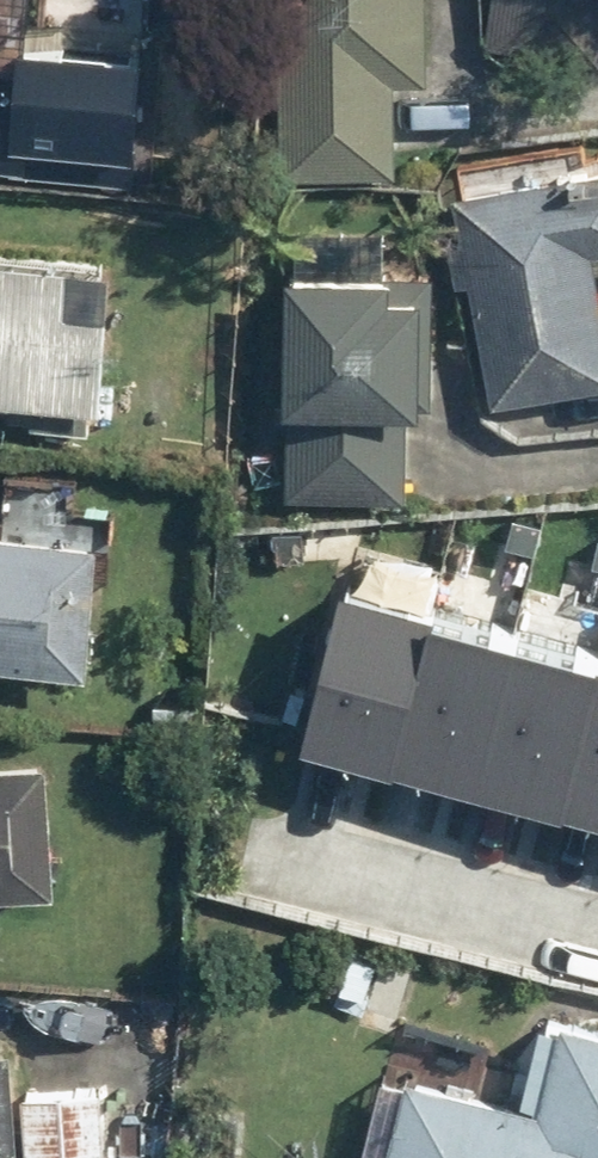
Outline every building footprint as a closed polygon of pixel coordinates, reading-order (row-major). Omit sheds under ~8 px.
[(285,171),(397,172),(398,76),(421,76),(422,0),(286,0),(285,171)] [(487,52),(597,62),(597,61),(597,0),(492,0),(487,52)] [(124,166),(129,41),(0,35),(0,160),(124,166)] [(452,192),(484,398),(597,380),(597,301),(590,248),(597,247),(597,169),(452,192)] [(0,255),(0,394),(94,401),(105,263),(0,255)] [(423,267),(284,264),(278,497),(402,500),(404,406),(420,406),(423,267)] [(82,666),(90,533),(0,527),(0,661),(82,666)] [(310,581),(270,741),(597,820),(597,651),(310,581)] [(0,761),(0,894),(48,893),(45,760),(0,761)] [(550,1014),(532,1095),(402,1066),(382,1157),(597,1157),(597,1025),(550,1014)] [(7,1154),(7,1157),(100,1157),(98,1095),(12,1099),(9,1049),(0,1050),(0,1154),(7,1154)]
